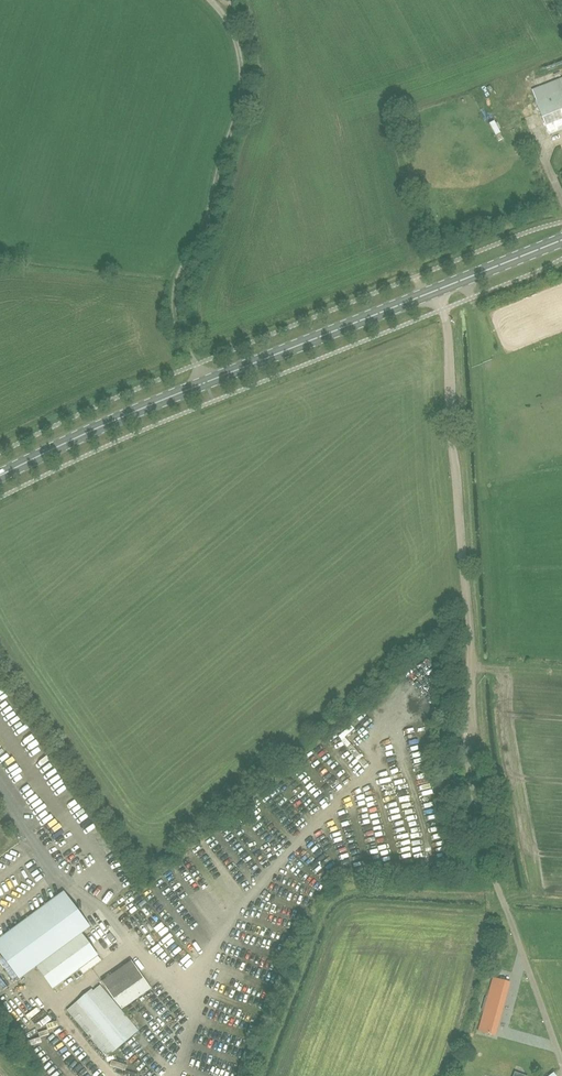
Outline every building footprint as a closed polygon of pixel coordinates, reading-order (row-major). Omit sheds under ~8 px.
[(537,101),(550,134),(561,129),(561,91),(537,101)] [(373,706),(364,700),(358,708),(367,714),(373,706)] [(375,725),(379,729),(385,723),(378,715),(371,721),(375,724),(375,725)] [(333,739),(351,730),(345,717),(339,719),(343,727),(330,733),(333,739)] [(373,743),(380,737),(376,733),(369,739),(373,743)] [(424,734),(418,736),(421,744),(427,742),(424,734)] [(28,751),(38,745),(35,741),(25,746),(28,751)] [(32,805),(35,810),(43,806),(38,796),(29,800),(32,805)] [(37,967),(82,933),(90,927),(64,892),(0,940),(0,953),(20,979),(37,967)] [(98,955),(82,933),(37,967),(54,989),(98,955)] [(151,988),(132,961),(103,982),(122,1009),(151,988)] [(493,974),(481,1020),(482,1021),(497,1025),(510,979),(493,974)] [(107,1057),(139,1030),(100,985),(69,1012),(107,1057)] [(149,1001),(158,994),(154,987),(144,994),(149,1001)] [(208,989),(206,994),(218,999),(220,994),(208,989)] [(169,1021),(176,1012),(168,1005),(161,1013),(169,1021)] [(147,1025),(153,1017),(148,1014),(143,1021),(147,1025)] [(482,1021),(479,1031),(494,1035),(497,1025),(482,1021)]
